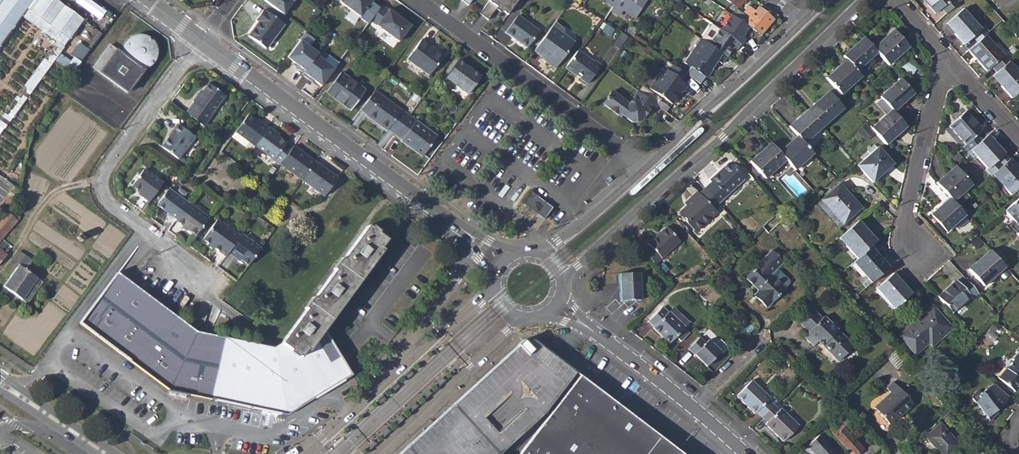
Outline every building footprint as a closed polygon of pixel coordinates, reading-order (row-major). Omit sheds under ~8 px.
[(22,16),(27,9),(33,0),(0,0),(0,45),(22,16)] [(76,1),(100,19),(107,11),(93,0),(77,0),(76,1)] [(294,0),(265,0),(291,19),(300,5),(294,0)] [(361,18),(373,2),(370,0),(338,0),(338,1),(361,18)] [(507,14),(511,10),(518,0),(490,0),(481,13),(489,19),(497,9),(501,12),(502,10),(507,14)] [(613,7),(610,11),(619,17),(623,10),(636,18),(648,0),(617,0),(613,7)] [(724,10),(731,15),(749,27),(752,29),(760,35),(777,15),(769,10),(766,14),(758,7),(754,12),(748,7),(744,12),(749,16),(745,20),(742,18),(744,15),(736,10),(746,0),(733,0),(724,10)] [(941,7),(945,13),(958,3),(956,0),(923,0),(935,13),(941,7)] [(410,25),(382,4),(370,20),(399,41),(410,25)] [(69,40),(27,9),(22,16),(57,42),(0,120),(0,134),(69,40)] [(963,45),(973,36),(978,42),(985,35),(986,34),(988,32),(983,26),(980,29),(962,9),(947,22),(955,32),(953,34),(963,45)] [(258,23),(249,35),(266,48),(283,25),(266,12),(266,13),(263,10),(255,21),(258,23)] [(504,19),(510,24),(517,15),(511,10),(507,14),(504,19)] [(526,48),(539,31),(517,15),(510,24),(505,32),(526,48)] [(731,15),(720,29),(740,43),(742,44),(746,38),(742,36),(749,27),(731,15)] [(552,27),(534,51),(542,57),(543,55),(547,59),(545,62),(555,69),(572,46),(569,39),(564,35),(563,28),(555,29),(552,27)] [(121,50),(110,42),(93,68),(131,93),(162,46),(136,28),(121,50)] [(719,52),(727,57),(733,48),(736,49),(740,43),(720,29),(719,29),(708,44),(719,52)] [(873,48),(877,52),(888,65),(909,46),(895,31),(885,40),(884,38),(873,48)] [(987,70),(991,65),(996,71),(1009,61),(1012,58),(1007,52),(1003,55),(985,35),(978,42),(968,49),(987,70)] [(319,52),(301,38),(288,56),(299,64),(298,66),(305,71),(317,53),(319,52)] [(843,56),(846,59),(856,71),(859,68),(877,52),(873,48),(863,38),(843,56)] [(421,39),(406,59),(429,76),(446,51),(437,44),(433,50),(427,46),(428,45),(421,39)] [(707,78),(715,67),(714,66),(717,61),(722,64),(727,57),(719,52),(708,44),(700,39),(684,62),(690,66),(685,74),(686,75),(698,83),(704,76),(707,78)] [(577,50),(564,67),(587,84),(601,65),(594,61),(593,62),(577,50)] [(336,67),(317,53),(305,71),(303,73),(310,78),(311,76),(323,84),(336,67)] [(846,59),(826,78),(840,95),(861,76),(856,71),(846,59)] [(458,60),(445,78),(467,94),(481,76),(458,60)] [(1000,85),(1011,99),(1018,92),(1018,72),(1009,61),(996,71),(993,74),(1002,84),(1000,85)] [(668,70),(682,80),(686,75),(685,74),(672,65),(668,70)] [(663,67),(649,88),(673,104),(679,95),(677,94),(681,89),(683,91),(688,84),(682,80),(668,70),(663,67)] [(861,76),(865,74),(859,68),(856,71),(861,76)] [(338,102),(341,99),(352,107),(365,90),(341,73),(325,93),(338,102)] [(900,78),(880,97),(891,110),(893,112),(914,93),(900,78)] [(194,103),(186,115),(205,128),(212,117),(210,115),(224,95),(208,84),(199,96),(197,94),(192,102),(194,103)] [(386,130),(387,129),(394,134),(408,116),(380,95),(374,91),(360,109),(367,114),(380,124),(380,125),(386,130)] [(642,122),(650,111),(653,113),(658,106),(638,92),(630,103),(613,91),(606,102),(606,106),(619,116),(624,116),(635,124),(642,122)] [(818,100),(807,110),(823,127),(843,108),(830,93),(820,102),(818,100)] [(880,97),(878,95),(869,103),(882,118),(891,110),(880,97)] [(338,102),(350,110),(352,107),(341,99),(338,102)] [(789,127),(798,137),(804,143),(811,137),(823,127),(807,110),(789,127)] [(882,118),(870,128),(884,143),(894,135),(895,136),(906,126),(893,112),(891,110),(882,118)] [(965,145),(962,147),(967,152),(981,141),(976,135),(982,129),(966,111),(949,126),(965,145)] [(235,131),(232,137),(245,147),(249,141),(326,198),(339,181),(293,146),(292,148),(274,134),(275,133),(261,122),(260,124),(247,115),(235,131)] [(402,140),(401,141),(422,157),(436,137),(408,116),(394,134),(402,140)] [(178,159),(194,137),(178,124),(161,147),(178,159)] [(864,124),(857,130),(865,139),(872,133),(864,124)] [(987,168),(985,170),(991,175),(991,174),(992,174),(1002,165),(997,160),(1003,155),(993,145),(995,143),(987,135),(981,141),(967,152),(967,153),(972,159),(976,156),(987,168)] [(780,153),(785,160),(795,170),(813,153),(809,150),(804,143),(798,137),(792,143),(791,141),(783,148),(784,150),(780,153)] [(804,143),(810,150),(817,143),(811,137),(804,143)] [(249,141),(245,147),(252,152),(256,147),(249,141)] [(770,143),(749,161),(764,179),(785,160),(779,153),(770,143)] [(859,157),(862,161),(876,148),(873,144),(859,157)] [(862,161),(857,165),(871,181),(881,172),(882,174),(893,164),(878,147),(876,148),(862,161)] [(710,182),(704,188),(718,203),(749,174),(736,158),(730,164),(728,162),(709,180),(710,182)] [(992,174),(1010,194),(1018,187),(1018,171),(1015,166),(1014,167),(1008,160),(1002,165),(992,174)] [(936,182),(950,198),(953,201),(971,185),(956,167),(946,176),(944,175),(936,182)] [(143,194),(142,196),(148,201),(162,183),(144,169),(131,185),(143,194)] [(834,215),(836,214),(844,223),(861,208),(839,183),(821,200),(834,215)] [(689,203),(678,213),(695,231),(716,212),(714,210),(719,205),(718,204),(718,203),(704,188),(699,193),(697,191),(686,201),(689,203)] [(158,205),(176,220),(175,221),(195,236),(208,218),(188,203),(188,204),(169,190),(158,205)] [(530,192),(521,204),(543,221),(552,208),(530,192)] [(1004,210),(1018,226),(1018,197),(1004,210)] [(942,203),(931,213),(946,231),(965,214),(953,201),(950,198),(943,204),(942,203)] [(817,204),(838,228),(844,223),(836,214),(834,215),(821,200),(817,204)] [(778,210),(762,226),(768,233),(784,217),(778,210)] [(3,239),(20,219),(18,217),(16,219),(8,213),(0,221),(0,243),(3,239)] [(239,237),(217,220),(203,240),(225,257),(228,253),(235,258),(236,257),(248,266),(260,249),(241,235),(239,237)] [(856,222),(839,238),(857,258),(869,247),(875,242),(867,231),(865,233),(856,222)] [(650,247),(644,253),(654,264),(680,241),(666,226),(647,244),(650,247)] [(397,248),(371,233),(283,346),(304,361),(328,343),(397,248)] [(7,255),(13,248),(3,239),(0,243),(0,249),(7,255)] [(853,262),(868,279),(871,282),(888,267),(869,247),(857,258),(856,259),(853,262)] [(16,267),(3,287),(28,304),(43,282),(37,279),(38,276),(27,268),(33,261),(19,251),(10,263),(16,267)] [(761,293),(756,297),(767,307),(789,284),(774,271),(782,262),(771,251),(745,277),(758,290),(761,293)] [(978,261),(968,269),(983,286),(1005,267),(993,254),(992,252),(980,263),(978,261)] [(659,266),(665,272),(668,269),(662,263),(659,266)] [(640,272),(619,273),(621,301),(641,300),(640,272)] [(283,346),(273,349),(196,332),(117,273),(80,323),(170,390),(286,415),(325,392),(351,376),(328,343),(304,361),(283,346)] [(893,273),(876,288),(894,309),(909,295),(901,285),(902,284),(893,273)] [(956,281),(938,297),(952,312),(970,296),(972,298),(978,293),(968,282),(962,287),(956,281)] [(908,344),(906,345),(915,355),(928,343),(931,346),(952,328),(932,306),(899,335),(908,344)] [(669,344),(676,337),(680,342),(689,333),(684,328),(685,328),(668,311),(667,312),(662,307),(648,321),(653,326),(652,328),(669,344)] [(668,311),(685,328),(689,323),(673,307),(668,311)] [(813,346),(819,341),(838,361),(853,346),(823,317),(822,319),(813,310),(799,323),(808,332),(804,336),(813,346)] [(748,322),(743,327),(750,333),(754,329),(748,322)] [(699,337),(688,349),(706,366),(720,352),(707,340),(705,342),(699,337)] [(532,339),(522,340),(399,453),(398,453),(499,453),(543,414),(575,372),(568,367),(532,339)] [(999,379),(1016,393),(1018,389),(1018,354),(1013,360),(1014,361),(999,379)] [(579,375),(518,453),(682,453),(579,375)] [(754,414),(756,412),(761,417),(773,405),(767,400),(769,398),(751,380),(736,396),(754,414)] [(891,393),(874,408),(888,424),(895,418),(896,419),(913,404),(893,383),(886,389),(891,393)] [(978,390),(972,397),(990,421),(998,413),(995,410),(1000,404),(1001,405),(1009,396),(993,383),(983,395),(978,390)] [(364,388),(360,385),(359,387),(356,392),(355,394),(359,396),(364,388)] [(766,423),(765,424),(783,442),(798,426),(780,408),(779,410),(773,405),(761,417),(766,423)] [(937,412),(942,418),(950,411),(945,405),(937,412)] [(829,431),(850,453),(857,453),(862,449),(843,428),(849,423),(843,417),(829,431)] [(925,437),(941,453),(950,453),(960,445),(940,423),(925,437)] [(819,435),(807,446),(814,453),(836,453),(819,435)] [(862,453),(874,453),(880,448),(875,443),(869,449),(868,448),(862,453)] [(963,453),(964,453),(975,453),(980,450),(975,444),(963,453)]
